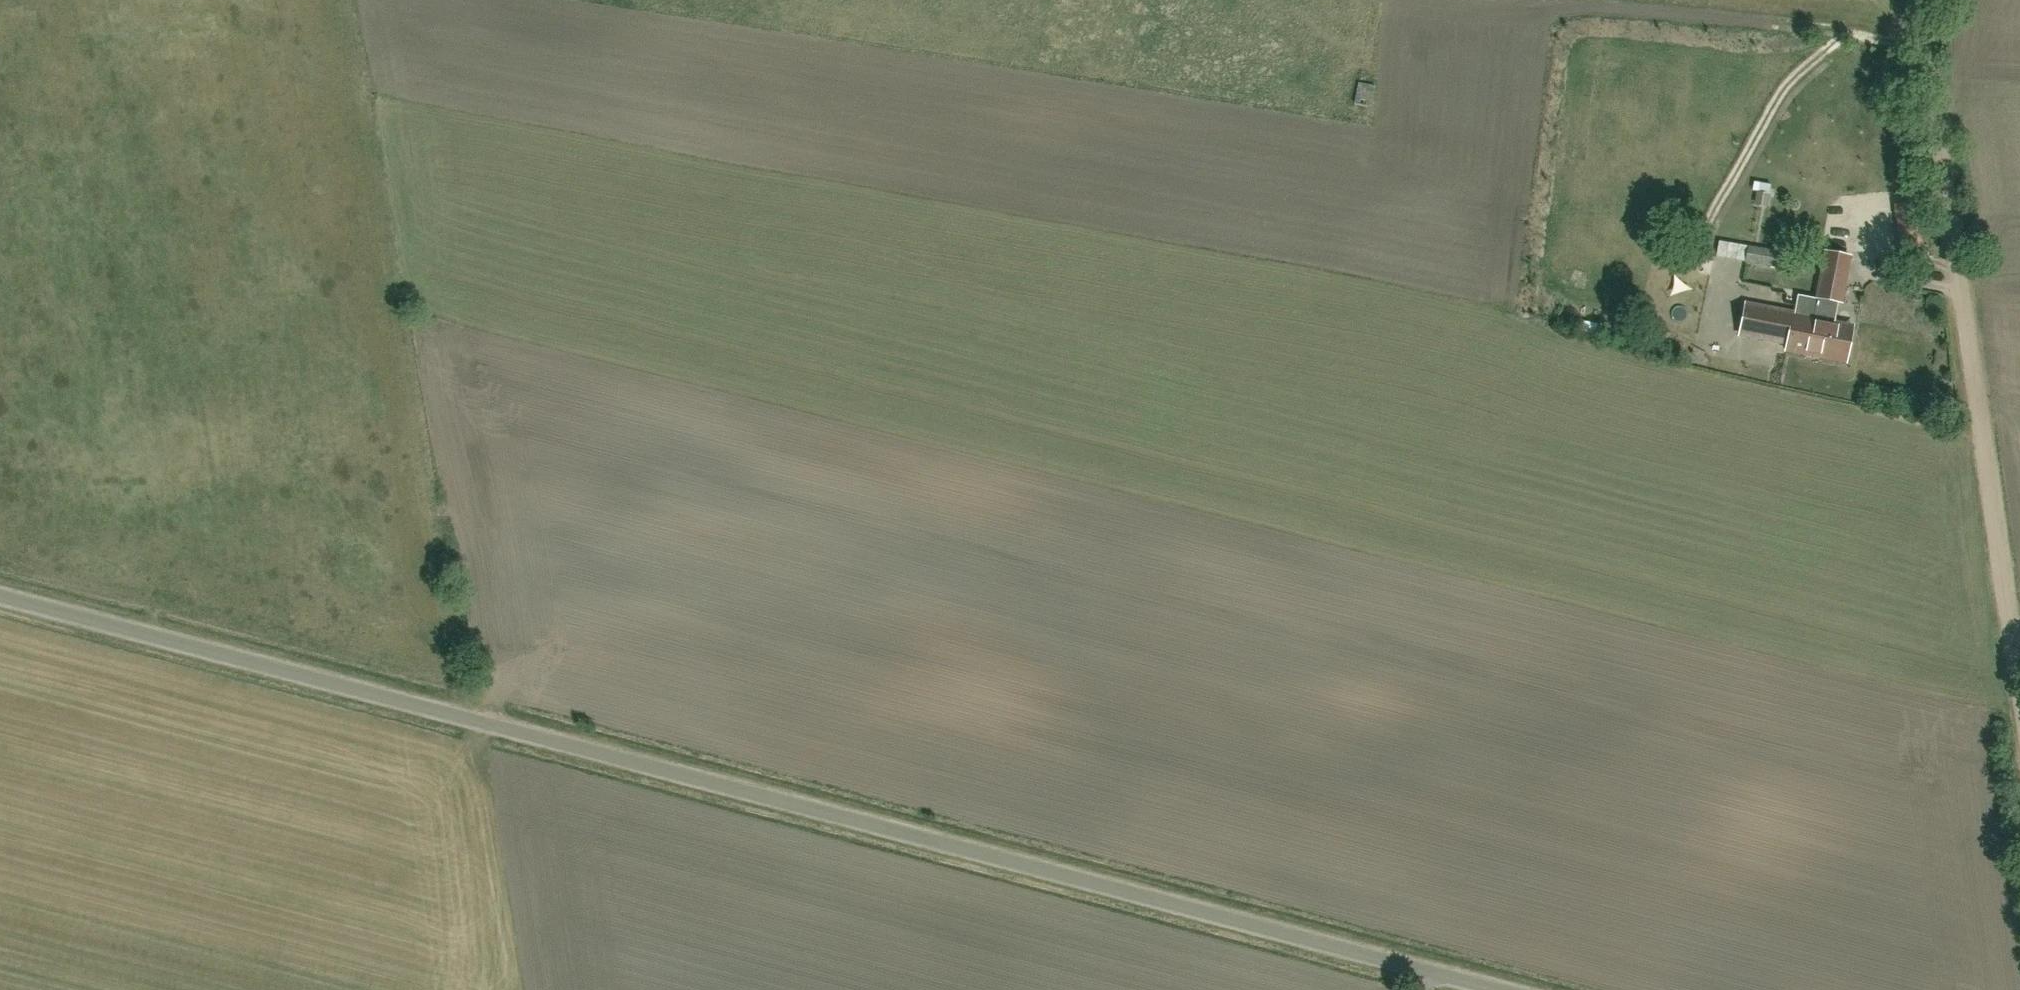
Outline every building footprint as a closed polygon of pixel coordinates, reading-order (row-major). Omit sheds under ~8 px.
[(1918,227),(1916,213),(1896,215),(1898,229),(1918,227)] [(1778,255),(1749,250),(1746,264),(1775,269),(1778,255)] [(1808,353),(1820,356),(1820,359),(1846,364),(1852,330),(1827,325),(1829,313),(1835,315),(1838,301),(1841,302),(1850,256),(1826,252),(1812,326),(1794,322),(1795,317),(1746,307),(1740,337),(1788,347),(1787,352),(1807,357),(1808,353)]
